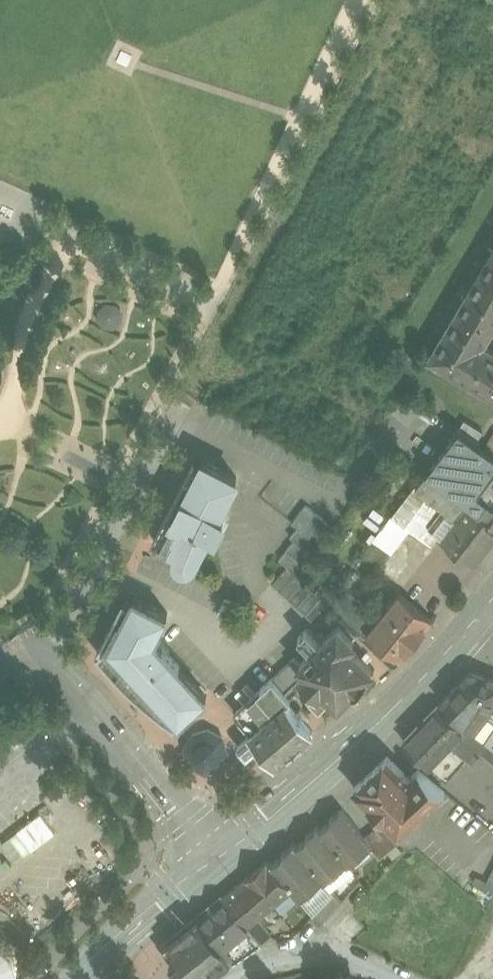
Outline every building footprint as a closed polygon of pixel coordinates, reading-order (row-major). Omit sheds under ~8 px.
[(483,341),(492,324),(492,250),(431,355),(492,391),(492,347),(483,341)] [(99,323),(120,328),(126,304),(105,300),(99,323)] [(484,430),(465,418),(459,428),(477,440),(484,430)] [(458,429),(427,470),(451,488),(462,473),(466,476),(478,473),(482,467),(481,466),(492,452),(490,451),(458,429)] [(491,450),(490,451),(492,452),(481,466),(482,467),(478,473),(466,476),(462,473),(451,488),(492,519),(492,451),(491,450)] [(200,466),(195,463),(195,462),(194,461),(153,540),(154,541),(155,539),(160,542),(160,543),(177,551),(176,554),(177,557),(178,559),(180,561),(181,562),(183,564),(187,564),(190,564),(191,563),(193,562),(195,560),(210,531),(215,534),(225,516),(219,513),(238,476),(204,458),(200,466)] [(427,470),(393,514),(410,527),(418,533),(451,488),(427,470)] [(451,488),(418,533),(433,544),(440,536),(477,563),(492,541),(492,519),(451,488)] [(306,503),(292,522),(298,527),(302,529),(316,511),(306,503)] [(325,518),(316,511),(302,529),(311,537),(324,519),(325,518)] [(393,514),(360,558),(376,571),(410,527),(393,514)] [(311,537),(320,545),(334,526),(324,519),(311,537)] [(302,529),(298,527),(291,535),(295,539),(311,554),(319,546),(311,537),(302,529)] [(311,554),(295,539),(287,548),(288,549),(304,564),(312,555),(311,554)] [(304,564),(288,549),(280,558),(288,565),(297,573),(305,565),(304,564)] [(297,573),(288,565),(273,583),(289,597),(304,580),(297,573)] [(396,590),(370,569),(364,576),(386,593),(389,591),(393,594),(396,590)] [(328,601),(304,580),(289,597),(315,621),(331,604),(328,601)] [(379,615),(342,582),(328,601),(331,604),(364,633),(366,631),(379,615)] [(399,592),(394,598),(390,595),(386,601),(389,604),(379,615),(366,631),(399,659),(432,620),(399,592)] [(208,694),(155,638),(169,612),(135,595),(131,601),(124,597),(99,646),(102,648),(99,651),(98,650),(97,651),(105,660),(117,674),(130,687),(144,700),(159,711),(174,723),(175,724),(208,694)] [(355,640),(339,624),(322,642),(307,627),(299,636),(313,650),(300,663),(295,658),(274,677),(291,696),(297,690),(308,700),(310,698),(320,708),(332,696),(332,698),(336,702),(342,702),(346,698),(346,695),(353,689),(354,690),(376,668),(374,667),(374,668),(350,644),(355,640)] [(442,702),(468,722),(488,738),(492,742),(492,714),(489,711),(492,703),(492,678),(477,672),(473,671),(470,673),(442,702)] [(274,677),(274,676),(261,688),(279,707),(252,730),(250,732),(251,733),(252,733),(252,734),(238,746),(240,747),(247,755),(246,755),(248,757),(249,755),(256,749),(261,754),(266,749),(275,761),(276,763),(278,762),(278,761),(289,751),(290,752),(291,750),(301,741),(302,741),(303,740),(303,739),(312,731),(312,732),(314,730),(312,729),(288,701),(289,701),(288,700),(292,697),(291,696),(274,677)] [(261,688),(235,712),(252,730),(279,707),(261,688)] [(439,705),(427,717),(416,728),(404,741),(413,749),(412,749),(420,756),(421,756),(429,764),(429,763),(447,778),(469,753),(473,757),(476,753),(492,767),(492,746),(486,740),(488,738),(468,722),(463,727),(439,705)] [(210,729),(195,733),(187,747),(191,762),(192,762),(205,769),(219,765),(227,752),(224,737),(210,729)] [(410,777),(389,755),(355,787),(400,831),(445,789),(419,768),(410,777)] [(343,808),(331,818),(332,820),(322,829),(321,829),(348,862),(347,862),(349,864),(372,845),(373,844),(366,835),(343,808)] [(398,842),(379,824),(366,835),(373,844),(372,845),(381,856),(398,842)] [(322,829),(319,826),(307,835),(308,837),(298,846),(297,846),(324,879),(323,879),(325,881),(347,862),(348,862),(321,829),(322,829)] [(324,879),(297,846),(298,846),(295,843),(283,853),(284,854),(273,863),(272,862),(271,862),(300,898),(323,879),(324,879)] [(268,860),(225,896),(248,923),(291,888),(268,860)] [(61,896),(68,881),(58,877),(51,891),(61,896)] [(168,943),(184,962),(175,969),(182,978),(200,978),(215,967),(217,970),(243,948),(233,936),(248,924),(248,923),(225,896),(168,943)] [(19,978),(21,973),(22,970),(23,967),(23,963),(23,959),(22,955),(21,952),(18,947),(15,943),(12,940),(10,938),(7,937),(4,935),(0,934),(0,978),(18,978),(19,978)]
